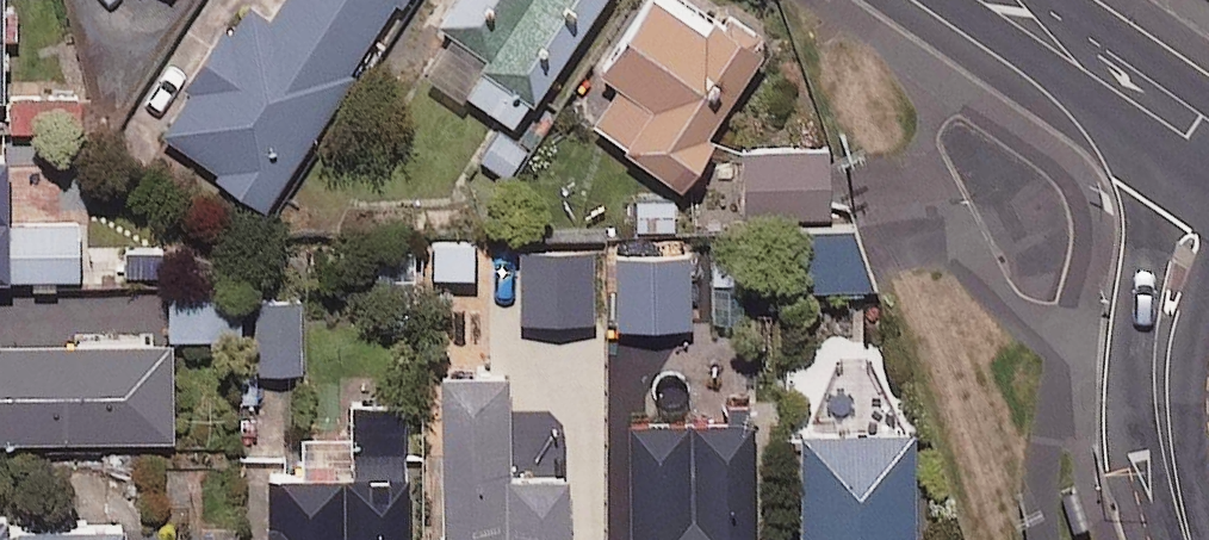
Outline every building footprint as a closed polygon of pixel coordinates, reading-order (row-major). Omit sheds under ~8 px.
[(265,22),(234,2),(149,134),(262,207),(395,0),(279,0),(265,22)] [(432,18),(451,30),(426,67),(512,124),(595,0),(444,0),(432,18)] [(686,0),(641,0),(595,69),(609,78),(582,119),(672,179),(759,49),(686,0)] [(0,143),(0,276),(76,275),(75,220),(4,221),(3,143),(0,143)] [(827,150),(740,149),(739,214),(826,216),(827,150)] [(863,286),(861,224),(791,227),(794,289),(863,286)] [(686,326),(686,253),(616,253),(616,325),(686,326)] [(170,291),(171,337),(235,335),(234,289),(170,291)] [(297,296),(252,298),(256,370),(301,368),(297,296)] [(0,342),(0,438),(170,436),(168,340),(0,342)] [(505,373),(437,374),(439,539),(567,539),(566,474),(506,475),(505,373)] [(347,403),(347,435),(296,436),(297,472),(258,473),(260,539),(404,539),(401,402),(347,403)] [(749,416),(623,419),(625,539),(752,539),(749,416)] [(797,433),(798,539),(911,539),(910,431),(797,433)] [(0,525),(0,539),(120,539),(120,522),(0,525)]
